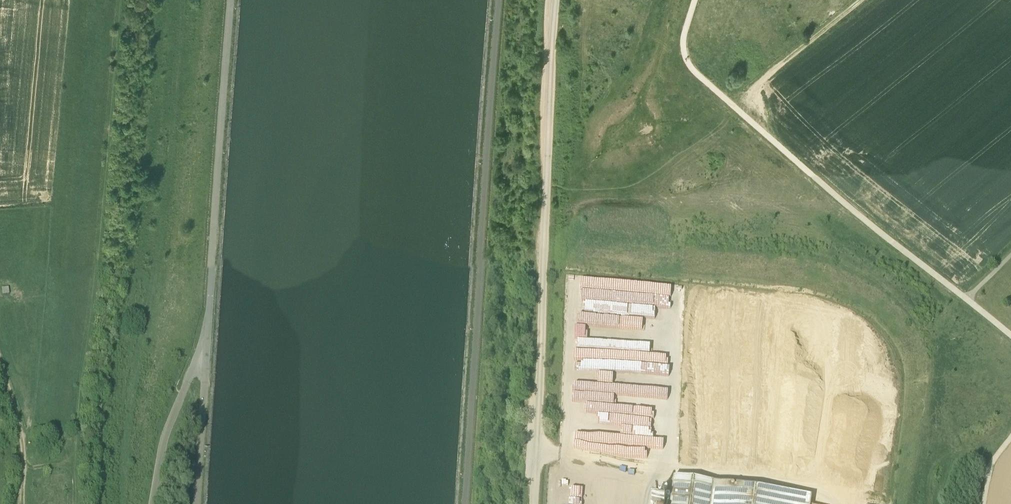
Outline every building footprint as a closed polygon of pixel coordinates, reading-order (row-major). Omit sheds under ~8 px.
[(672,478),(668,503),(809,503),(810,498),(672,478)]
